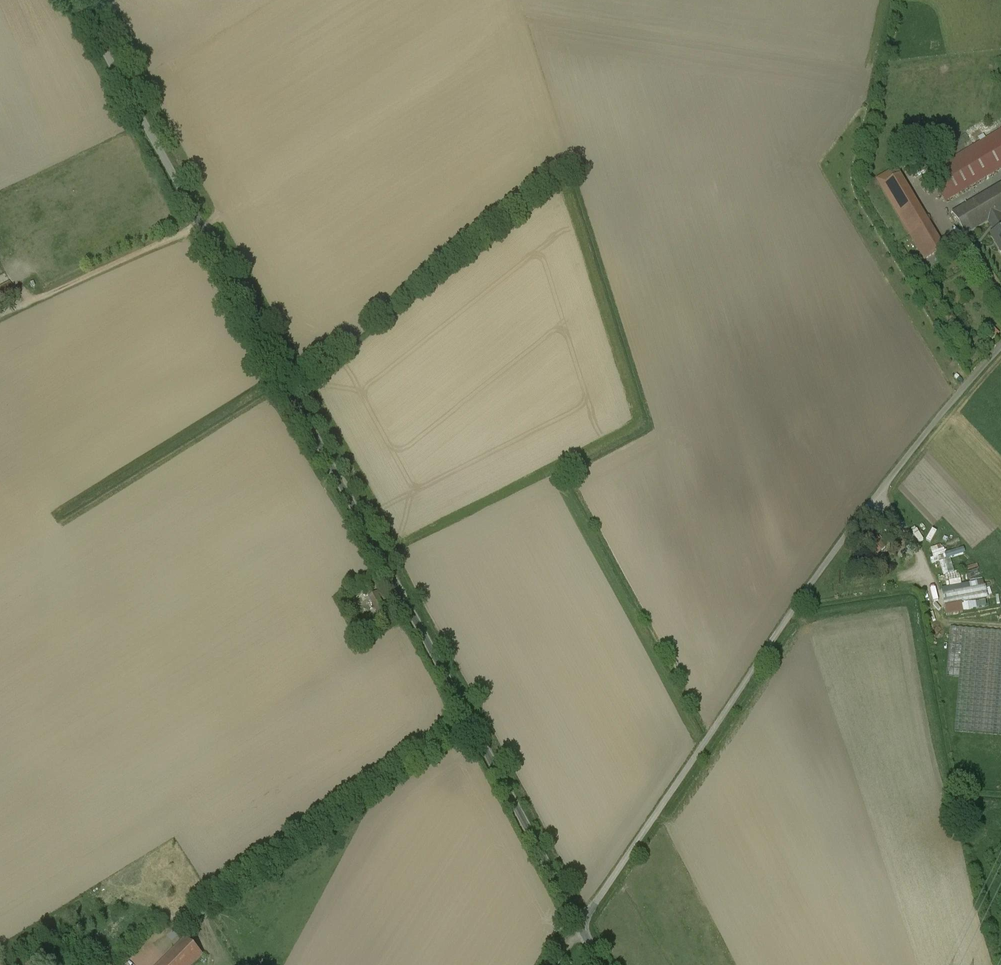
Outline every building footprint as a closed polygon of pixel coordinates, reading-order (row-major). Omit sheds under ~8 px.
[(929,174),(945,201),(1000,168),(1000,131),(974,147),(929,174)] [(942,249),(899,176),(881,187),(924,260),(942,249)] [(953,214),(965,235),(989,221),(998,216),(1000,214),(1000,186),(953,214)] [(998,216),(989,221),(997,234),(991,237),(999,249),(998,249),(1000,254),(1000,220),(998,216)] [(0,284),(0,302),(15,295),(7,280),(0,284)] [(942,314),(947,323),(956,317),(951,309),(942,314)] [(993,341),(1000,333),(993,326),(986,334),(993,341)] [(881,549),(868,537),(863,542),(876,555),(881,549)] [(938,561),(942,575),(954,572),(950,558),(964,554),(963,547),(944,552),(942,544),(929,548),(933,563),(938,561)] [(944,615),(985,609),(983,600),(986,600),(983,580),(961,584),(960,580),(945,582),(946,588),(940,588),(944,615)] [(370,594),(366,585),(349,595),(355,607),(368,600),(366,597),(370,594)] [(384,608),(377,594),(370,598),(375,608),(373,609),(375,614),(378,613),(381,620),(389,616),(386,610),(388,609),(386,607),(384,608)] [(947,626),(944,676),(958,677),(955,732),(1000,734),(1000,629),(947,626)] [(160,964),(194,964),(203,956),(186,938),(160,964)] [(28,964),(47,964),(48,964),(42,955),(28,964)]
